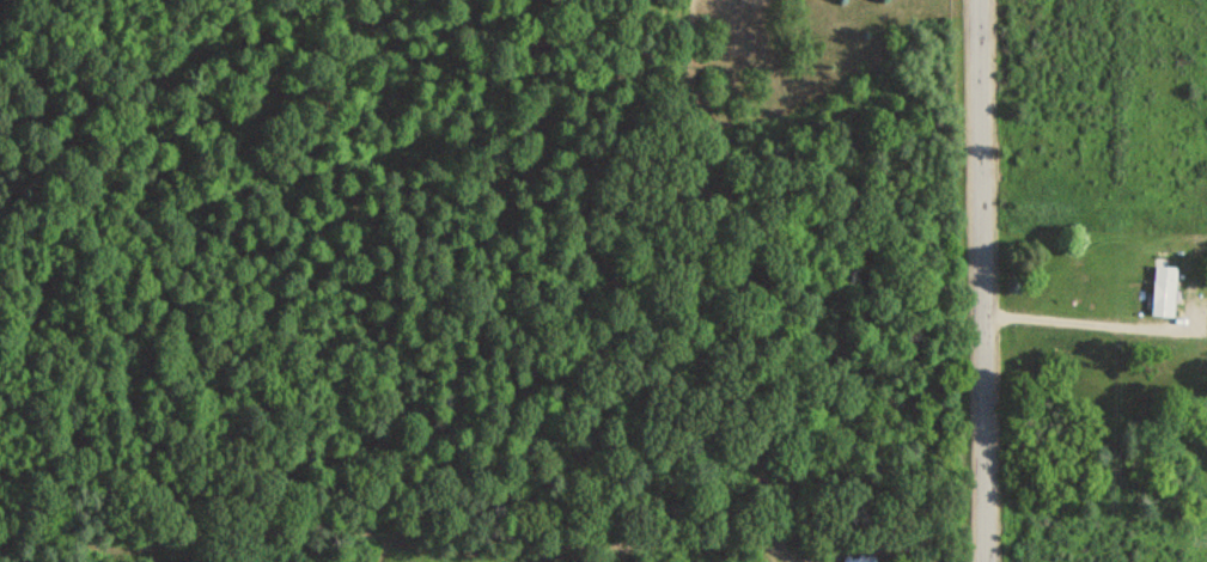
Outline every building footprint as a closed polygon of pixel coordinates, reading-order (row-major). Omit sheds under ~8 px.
[(1164,316),(1164,259),(1148,259),(1148,316),(1164,316)]
